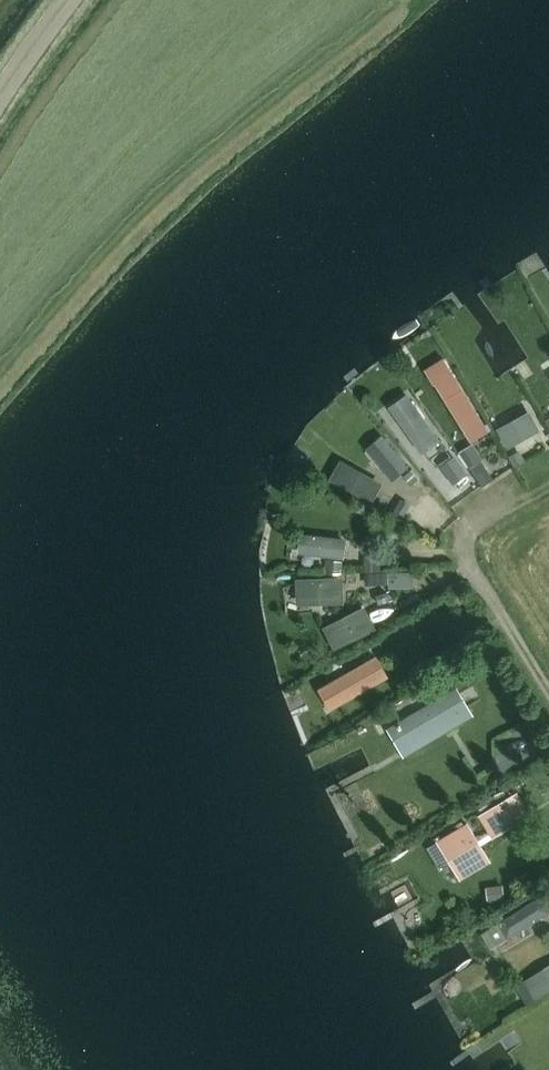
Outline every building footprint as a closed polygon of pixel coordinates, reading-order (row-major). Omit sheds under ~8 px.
[(471,436),(485,427),(451,373),(437,381),(471,436)] [(390,423),(392,425),(413,453),(429,440),(398,398),(381,410),(383,413),(384,415),(390,423)] [(508,447),(537,431),(528,415),(499,431),(508,447)] [(368,449),(393,479),(405,468),(381,439),(368,449)] [(470,466),(478,461),(471,450),(463,455),(470,466)] [(522,463),(521,460),(517,453),(509,457),(514,467),(522,463)] [(453,461),(443,467),(454,482),(463,475),(453,461)] [(368,500),(377,485),(342,465),(334,480),(368,500)] [(302,553),(342,557),(344,541),(304,537),(302,553)] [(340,573),(341,563),(326,561),(325,574),(340,573)] [(383,568),(384,588),(409,587),(407,567),(383,568)] [(300,599),(340,598),(339,581),(299,582),(300,599)] [(371,619),(390,615),(387,603),(368,607),(371,619)] [(364,614),(328,632),(336,648),(372,629),(364,614)] [(339,705),(387,677),(376,658),(327,685),(339,705)] [(398,730),(401,729),(410,744),(468,710),(457,690),(398,725),(399,726),(397,727),(398,730)] [(496,732),(504,755),(525,748),(516,725),(496,732)] [(493,832),(524,813),(515,799),(484,818),(493,832)] [(455,831),(456,834),(443,842),(461,873),(477,864),(465,846),(476,839),(466,824),(455,831)] [(507,938),(548,912),(540,898),(498,924),(507,938)] [(528,987),(536,1000),(548,992),(548,974),(528,987)]
